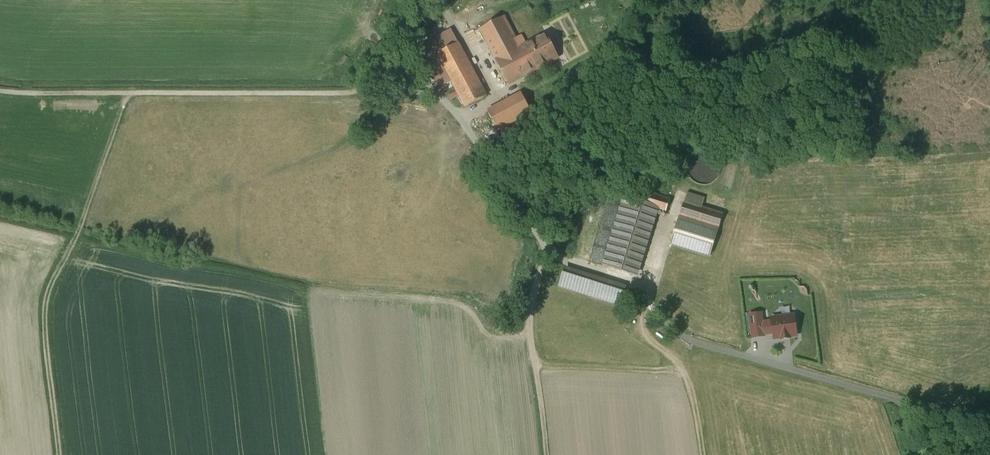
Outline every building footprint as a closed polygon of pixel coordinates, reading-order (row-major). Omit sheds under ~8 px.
[(505,18),(482,30),(510,84),(558,58),(546,34),(520,48),(505,18)] [(418,47),(439,88),(452,81),(438,54),(458,44),(451,30),(418,47)] [(458,44),(438,54),(452,81),(466,107),(487,96),(459,43),(458,44)] [(521,94),(489,111),(499,129),(530,111),(521,94)] [(687,193),(671,244),(711,257),(724,214),(703,207),(705,199),(687,193)] [(648,207),(625,200),(605,265),(638,275),(658,211),(667,213),(671,201),(651,195),(648,207)] [(624,293),(564,275),(560,286),(620,305),(624,293)] [(766,337),(762,313),(749,315),(752,339),(766,337)] [(795,315),(771,318),(773,338),(797,335),(795,315)]
